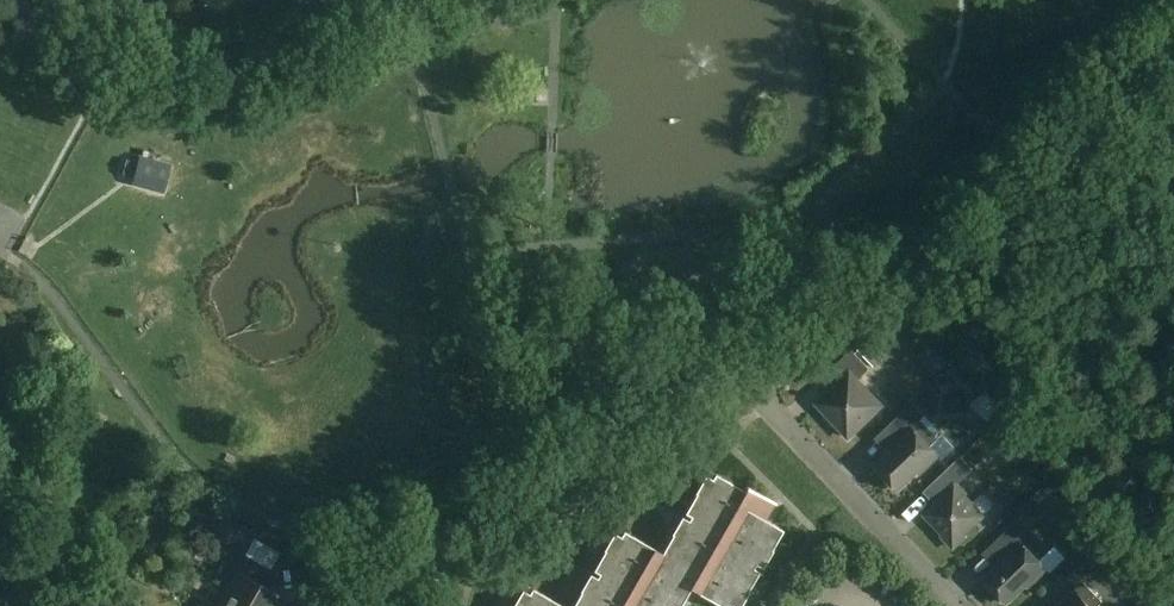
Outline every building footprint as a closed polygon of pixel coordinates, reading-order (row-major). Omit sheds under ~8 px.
[(172,166),(141,157),(133,184),(164,193),(172,166)] [(880,341),(865,350),(877,370),(892,362),(880,341)] [(870,368),(852,349),(821,379),(831,389),(816,403),(849,438),(883,405),(858,379),(870,368)] [(996,429),(1013,412),(993,391),(975,408),(996,429)] [(925,415),(913,403),(875,438),(888,452),(875,465),(898,490),(918,471),(920,473),(938,456),(942,460),(956,447),(942,434),(938,438),(920,420),(925,415)] [(973,469),(961,456),(924,492),(935,504),(924,514),(944,535),(942,536),(954,548),(966,537),(964,535),(985,516),(984,515),(992,508),(992,503),(985,496),(980,496),(972,503),(965,496),(967,494),(957,485),(973,469)] [(710,470),(662,552),(642,541),(618,527),(573,605),(680,605),(691,588),(722,605),(739,605),(783,529),(767,520),(777,503),(747,486),(745,490),(710,470)] [(1067,490),(1057,480),(1045,491),(1058,505),(1070,494),(1066,491),(1067,490)] [(1050,549),(1020,518),(983,553),(996,567),(983,579),(1007,604),(1026,585),(1028,587),(1047,569),(1039,560),(1050,549)] [(232,547),(222,565),(239,574),(221,605),(271,605),(277,595),(264,588),(273,571),(232,547)] [(1097,550),(1068,578),(1078,588),(1059,605),(1099,605),(1103,602),(1084,582),(1107,560),(1097,550)] [(550,598),(526,584),(514,605),(564,605),(550,598)]
